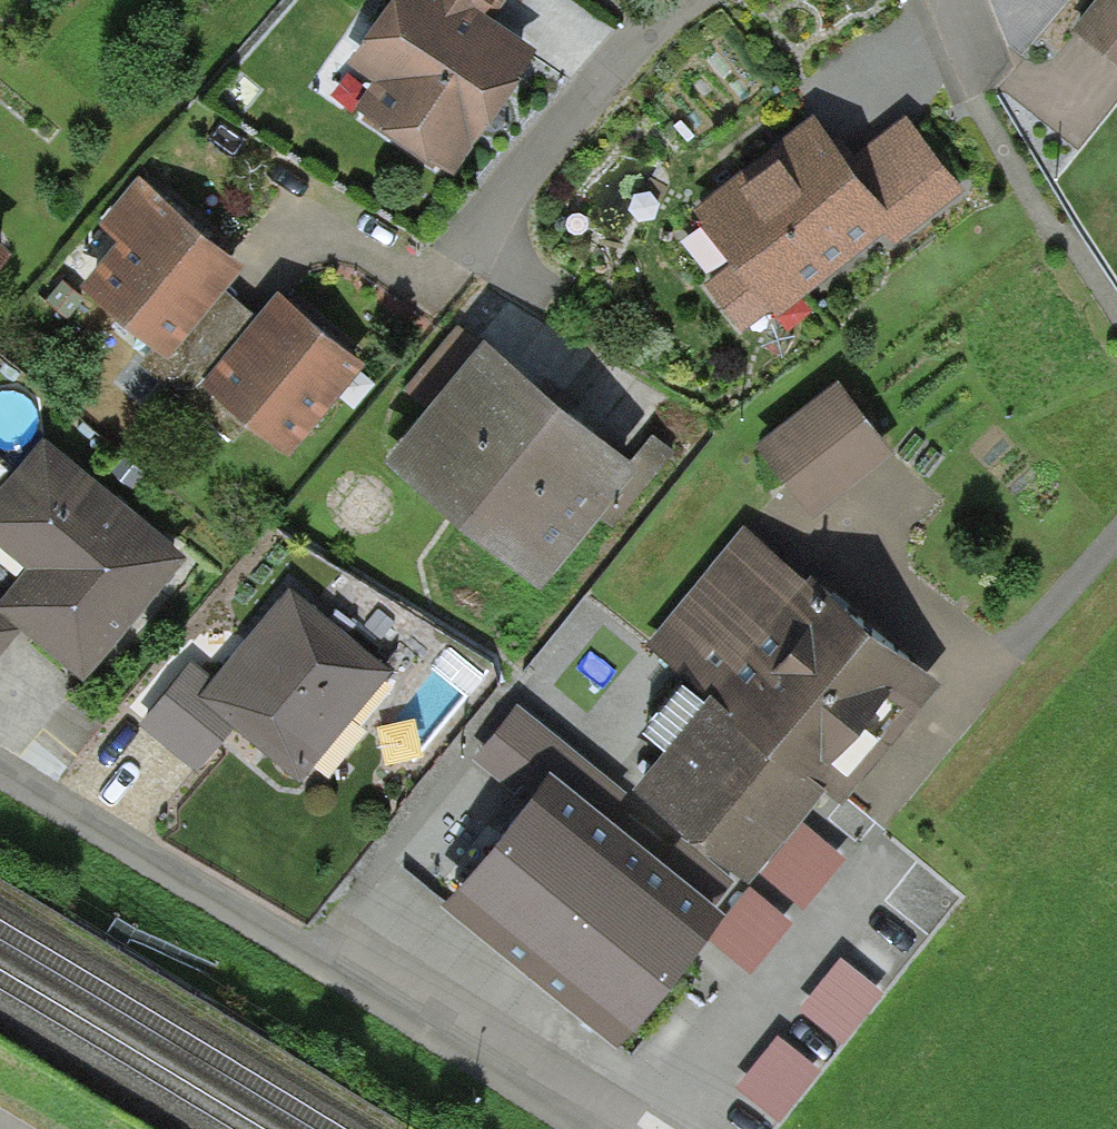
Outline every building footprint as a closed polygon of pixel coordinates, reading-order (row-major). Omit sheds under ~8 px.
[(347,63),(374,82),(355,109),(365,116),(362,120),(432,170),(435,166),(453,175),(536,50),(519,38),(494,21),(463,0),(390,0),(347,63)] [(494,21),(508,0),(463,0),(494,21)] [(1073,31),(1116,66),(1116,0),(1097,0),(1073,31)] [(850,160),(816,113),(694,212),(705,224),(699,227),(733,265),(704,284),(742,333),(772,311),(776,317),(884,231),(895,222),(850,160)] [(963,189),(907,116),(850,160),(895,222),(884,231),(895,246),(963,189)] [(244,266),(138,177),(99,225),(117,241),(79,286),(155,348),(168,359),(225,290),(234,278),(244,266)] [(11,254),(0,245),(0,267),(11,254)] [(257,318),(225,290),(168,359),(155,348),(141,365),(234,442),(249,423),(204,384),(257,318)] [(364,364),(279,291),(267,307),(257,318),(204,384),(249,423),(288,457),(364,364)] [(429,409),(484,342),(461,323),(405,390),(429,409)] [(629,462),(484,342),(429,409),(384,460),(538,589),(599,517),(638,470),(629,462)] [(893,454),(838,383),(755,446),(811,518),(893,454)] [(599,517),(613,527),(673,452),(653,435),(629,462),(638,470),(599,517)] [(44,437),(0,488),(0,547),(27,568),(0,599),(0,612),(21,629),(83,680),(189,558),(44,437)] [(742,525),(646,644),(711,697),(828,793),(841,806),(940,683),(742,525)] [(215,679),(200,697),(235,726),(301,782),(392,672),(289,589),(267,615),(215,679)] [(21,629),(0,612),(0,656),(21,629)] [(198,772),(235,726),(200,697),(215,679),(192,662),(139,725),(198,772)] [(664,753),(705,704),(683,685),(642,734),(664,753)] [(739,878),(748,884),(759,872),(803,821),(828,793),(711,697),(705,704),(664,753),(629,795),(608,819),(714,905),(739,878)] [(629,795),(516,704),(475,759),(527,803),(551,773),(608,819),(629,795)] [(608,819),(551,773),(527,803),(509,824),(443,906),(619,1049),(708,938),(726,915),(714,905),(608,819)] [(844,860),(803,821),(759,872),(804,909),(844,860)] [(749,888),(726,915),(708,938),(750,975),(790,924),(749,888)] [(881,991),(839,958),(798,1009),(840,1043),(881,991)] [(820,1071),(776,1036),(735,1086),(778,1121),(820,1071)]
